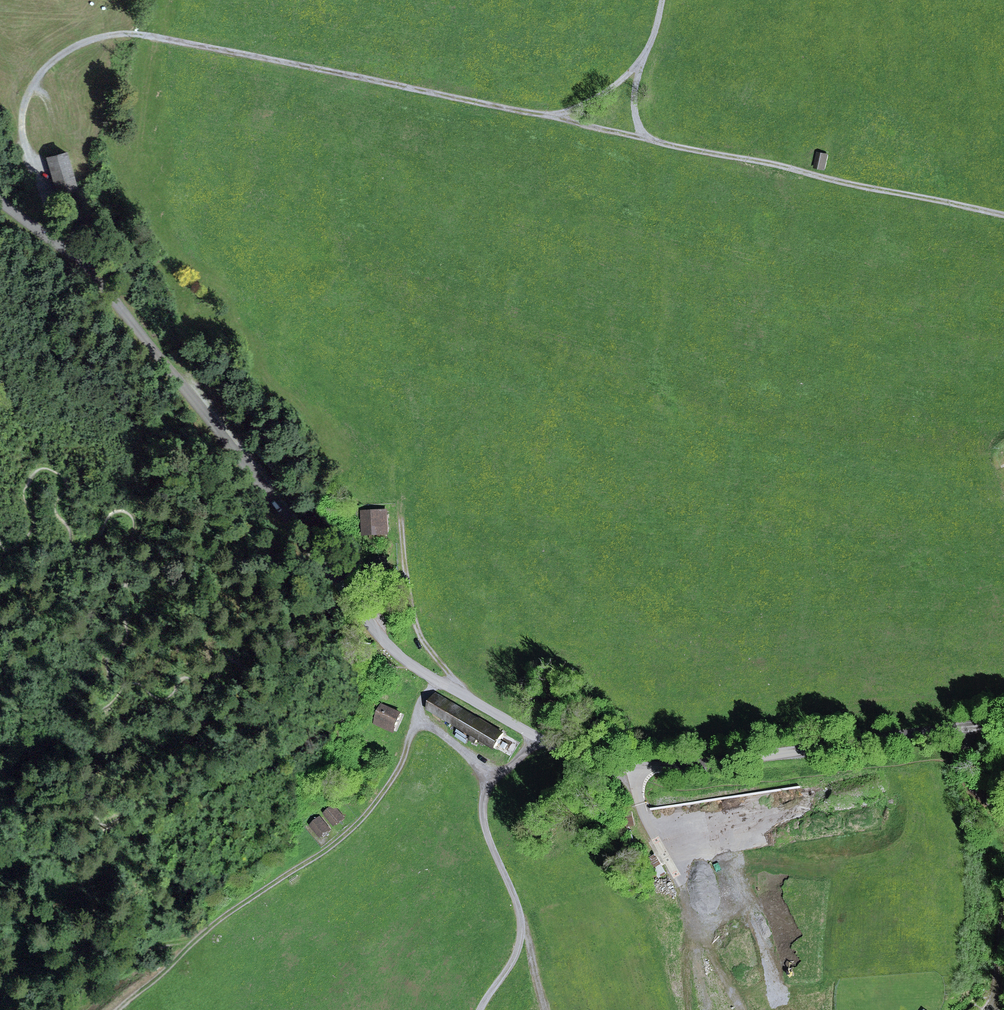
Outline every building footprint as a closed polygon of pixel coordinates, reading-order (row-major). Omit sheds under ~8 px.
[(59,194),(77,188),(75,181),(70,165),(66,152),(48,158),(59,194)] [(818,153),(815,167),(825,169),(828,155),(818,153)] [(89,169),(90,169),(91,159),(77,158),(76,163),(76,168),(81,168),(89,169)] [(75,181),(80,179),(75,163),(70,165),(75,181)] [(365,512),(366,533),(371,533),(387,532),(386,511),(365,512)] [(371,558),(371,569),(387,568),(387,557),(371,558)] [(485,742),(495,748),(504,733),(437,694),(429,709),(472,734),(470,739),(475,743),(478,738),(482,740),(481,743),(484,745),(485,742)] [(385,727),(388,721),(396,725),(401,713),(383,705),(375,723),(385,727)] [(385,727),(394,731),(396,725),(388,721),(385,727)] [(327,812),(337,825),(346,818),(335,805),(327,812)] [(312,824),(323,837),(331,830),(321,817),(312,824)] [(650,842),(646,845),(652,854),(656,851),(650,842)]
